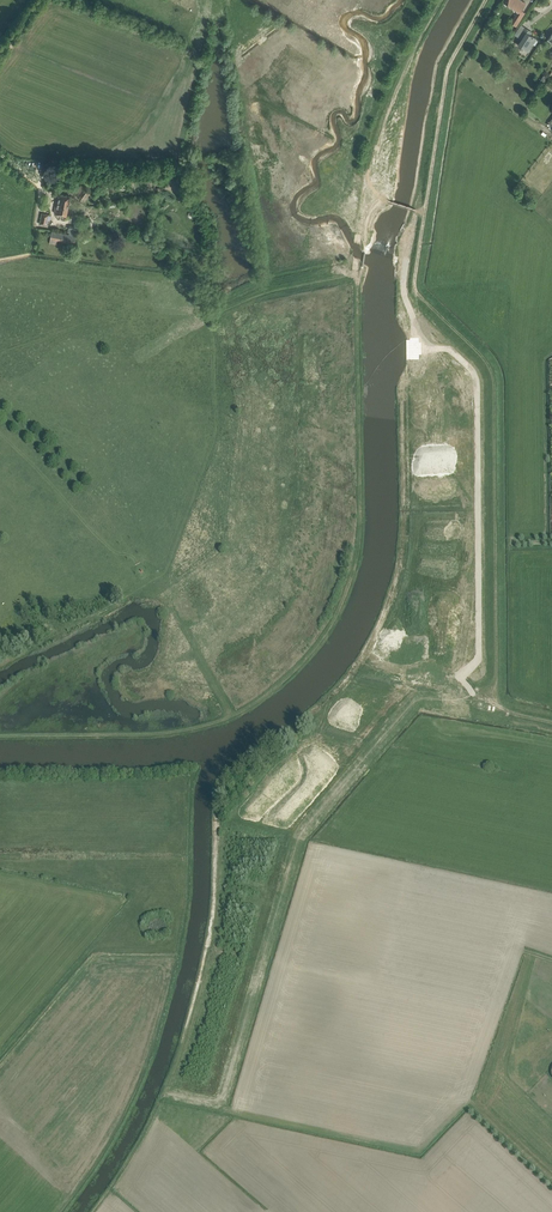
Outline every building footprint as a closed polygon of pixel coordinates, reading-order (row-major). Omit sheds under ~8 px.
[(504,3),(519,13),(526,3),(521,0),(505,0),(504,3)] [(523,16),(519,13),(512,24),(516,26),(523,16)] [(524,27),(518,36),(522,39),(518,45),(528,51),(536,38),(527,32),(528,30),(524,27)] [(89,182),(91,189),(98,187),(97,181),(89,182)] [(74,194),(84,200),(91,191),(81,184),(74,194)] [(55,213),(67,215),(70,196),(58,194),(55,213)] [(41,224),(47,225),(49,215),(43,213),(41,224)] [(75,243),(76,234),(58,232),(52,231),(50,239),(57,240),(75,243)]
